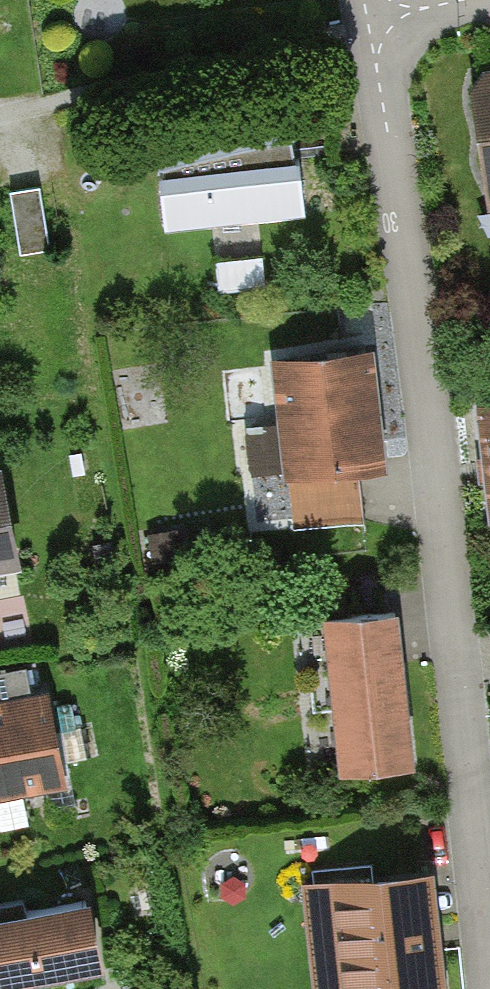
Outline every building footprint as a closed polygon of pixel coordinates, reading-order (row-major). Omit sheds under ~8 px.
[(158,152),(168,241),(315,227),(299,121),(158,152)] [(15,187),(29,246),(54,241),(41,181),(15,187)] [(397,485),(382,361),(280,373),(295,497),(397,485)] [(284,466),(282,418),(251,419),(253,468),(284,466)] [(0,480),(0,583),(31,577),(12,478),(0,480)] [(427,780),(409,620),(331,629),(350,789),(427,780)] [(32,684),(30,662),(0,665),(0,687),(32,684)] [(73,793),(56,702),(0,712),(0,807),(73,793)] [(446,887),(305,904),(315,988),(458,988),(446,887)] [(115,977),(100,905),(0,926),(0,988),(56,988),(115,977)]
